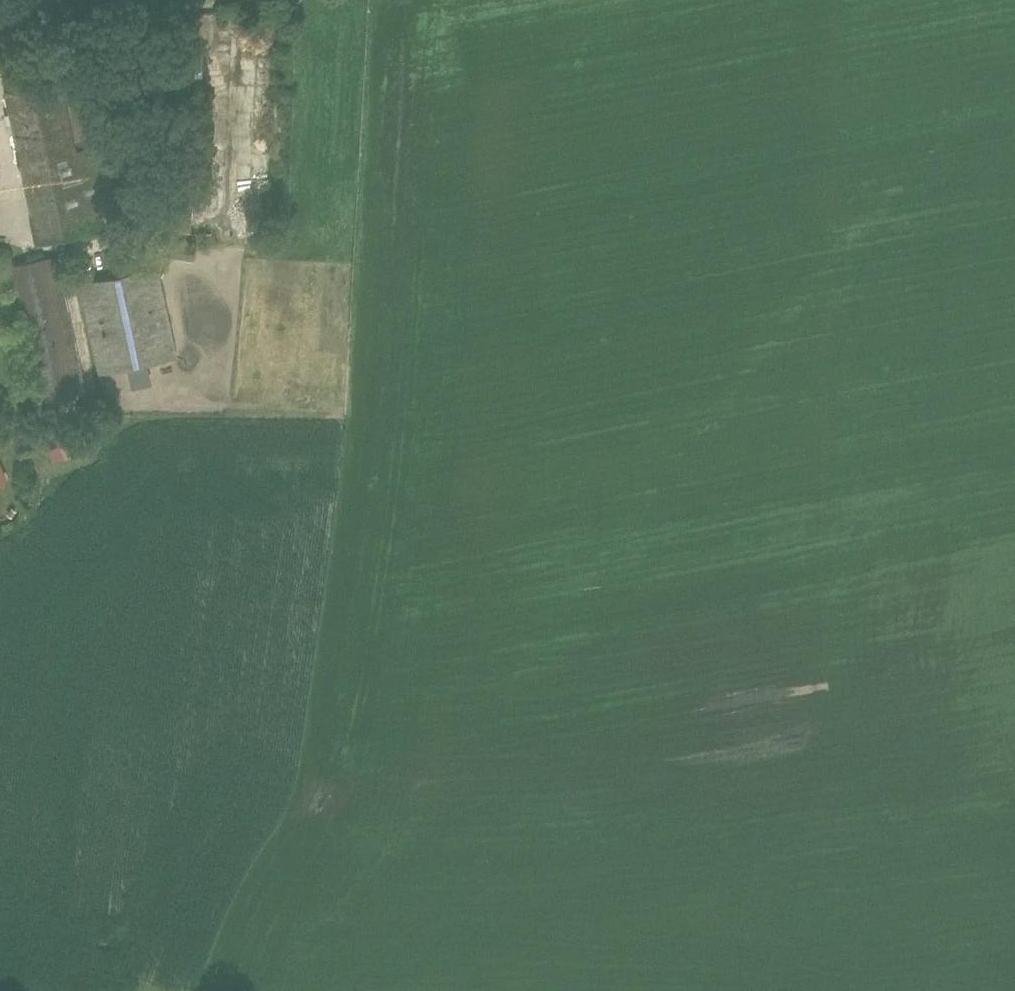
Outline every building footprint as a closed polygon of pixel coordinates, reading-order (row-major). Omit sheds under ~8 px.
[(66,73),(11,85),(42,232),(124,215),(107,137),(80,142),(66,73)] [(79,277),(99,372),(177,355),(157,261),(79,277)] [(55,432),(59,443),(48,446),(52,458),(86,447),(79,424),(55,432)] [(10,475),(0,455),(0,480),(10,475)]
